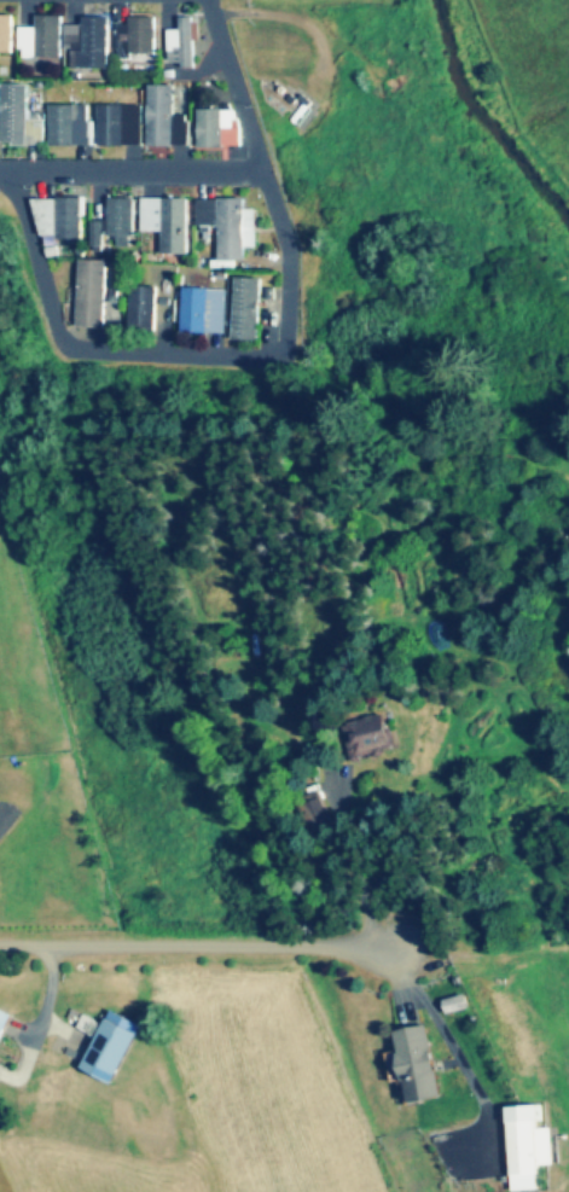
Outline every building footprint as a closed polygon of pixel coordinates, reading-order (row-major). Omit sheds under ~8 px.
[(0,14),(0,52),(15,52),(15,14),(0,14)] [(64,57),(64,15),(38,15),(38,27),(24,27),(24,57),(64,57)] [(111,16),(85,16),(85,24),(69,25),(69,51),(79,51),(79,68),(111,67),(111,16)] [(122,56),(158,56),(158,16),(131,16),(131,24),(122,24),(122,56)] [(170,30),(170,66),(197,66),(197,17),(183,17),(183,30),(170,30)] [(3,84),(3,144),(44,145),(44,114),(29,114),(30,84),(3,84)] [(150,85),(150,145),(176,145),(176,85),(150,85)] [(52,104),(52,146),(93,146),(93,104),(52,104)] [(143,105),(101,105),(101,145),(143,145),(143,105)] [(201,110),(201,147),(241,147),(241,110),(201,110)] [(37,199),(38,237),(48,236),(48,249),(59,249),(59,238),(84,238),(83,197),(37,199)] [(137,198),(111,198),(110,221),(94,221),(94,245),(105,245),(105,235),(137,235),(137,198)] [(164,253),(190,253),(190,199),(144,199),(144,231),(164,231),(164,253)] [(248,199),(201,200),(201,226),(220,226),(221,261),(247,260),(247,245),(249,245),(248,199)] [(108,260),(79,259),(79,328),(107,328),(108,260)] [(261,341),(264,278),(237,277),(234,340),(261,341)] [(158,331),(158,286),(133,286),(133,331),(158,331)] [(184,333),(227,333),(227,289),(184,289),(184,333)] [(348,722),(353,756),(398,748),(393,715),(348,722)] [(316,832),(335,823),(319,790),(300,800),(316,832)] [(445,1003),(448,1015),(469,1008),(466,996),(445,1003)] [(0,1008),(0,1044),(14,1015),(0,1008)] [(143,1024),(111,1010),(85,1071),(117,1085),(143,1024)] [(442,1099),(427,1026),(393,1032),(408,1106),(442,1099)] [(513,1191),(517,1191),(541,1191),(540,1165),(556,1164),(554,1129),(542,1129),(541,1105),(508,1107),(513,1191)]
